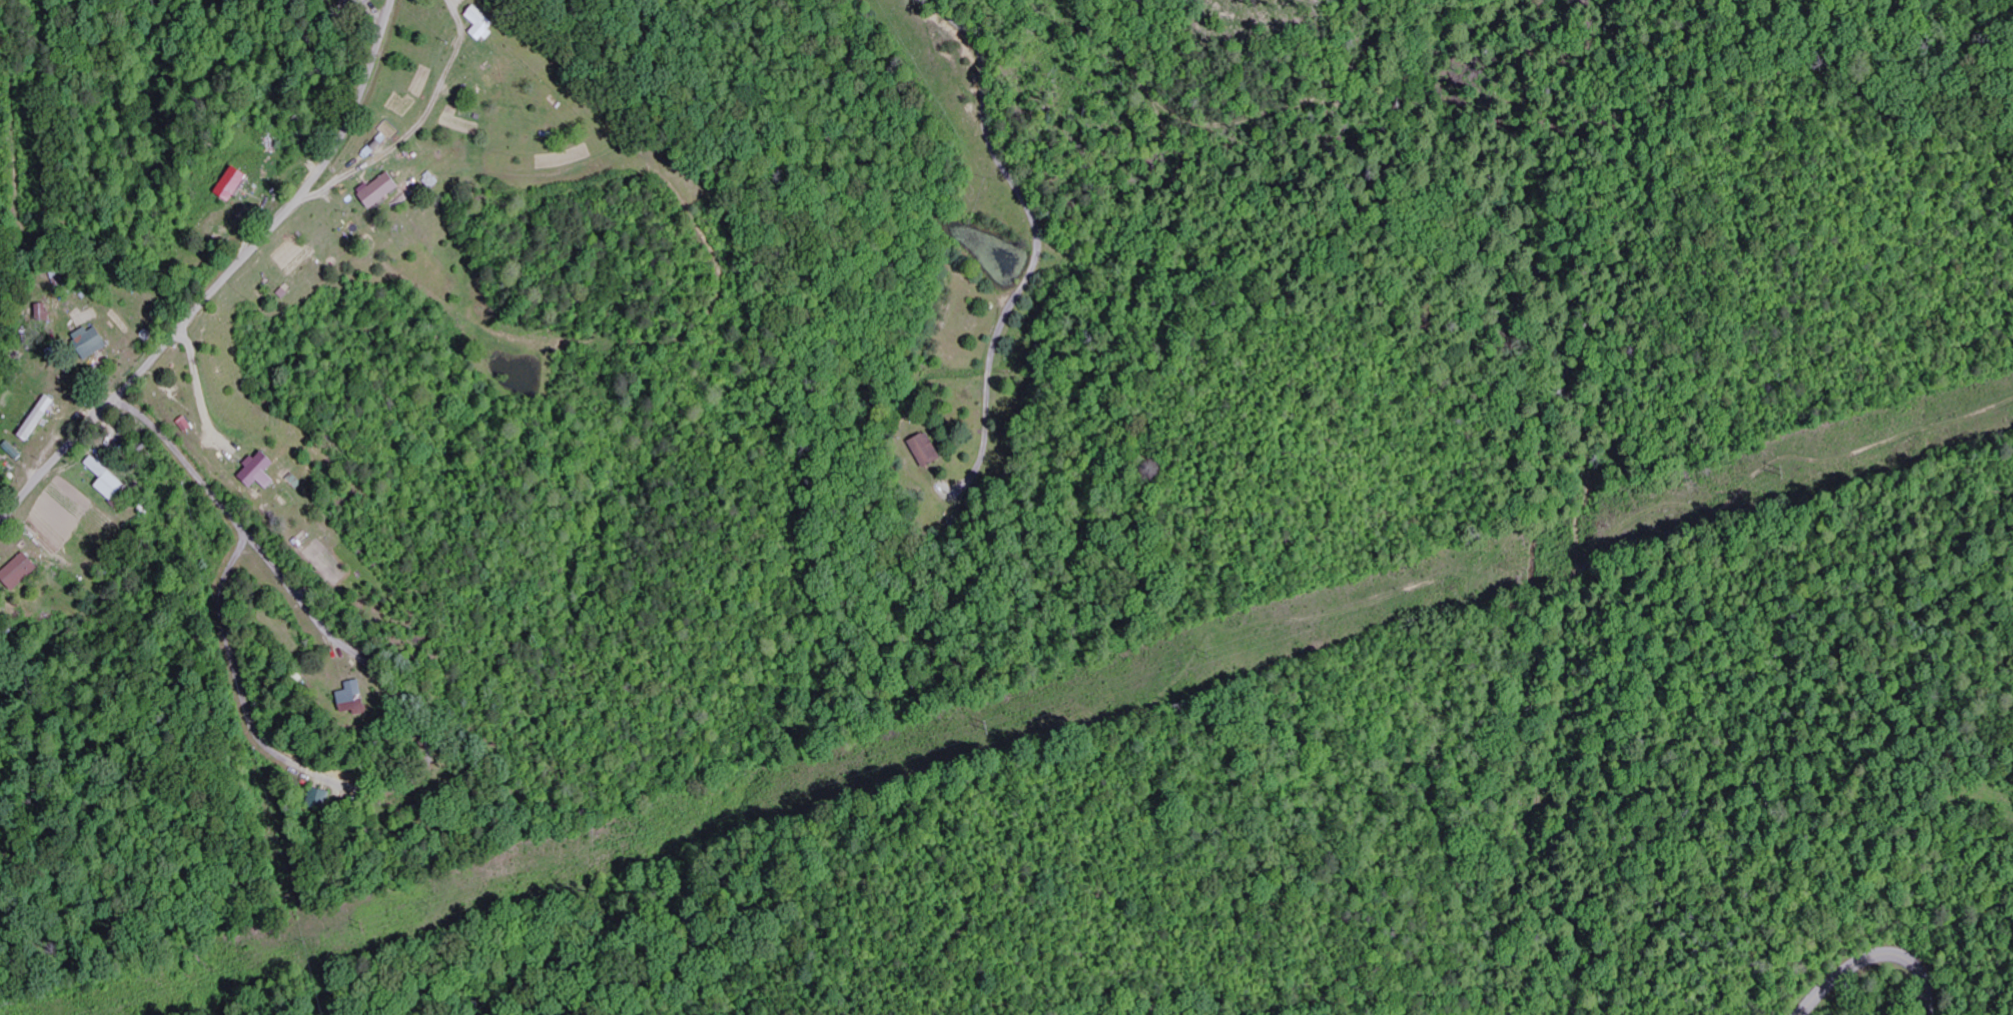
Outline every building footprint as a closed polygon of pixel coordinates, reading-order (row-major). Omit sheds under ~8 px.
[(220,194),(236,202),(251,173),(236,165),(220,194)] [(361,191),(376,210),(406,186),(393,171),(374,186),(371,183),(361,191)] [(92,359),(114,345),(102,327),(94,331),(91,327),(77,335),(92,359)] [(56,399),(45,394),(24,436),(35,441),(56,399)] [(912,441),(925,469),(944,460),(931,432),(912,441)] [(242,477),(255,489),(262,481),(271,490),(280,481),(271,473),(281,463),(268,451),(260,459),(256,455),(248,464),(251,467),(242,477)] [(99,486),(116,501),(130,484),(96,454),(89,463),(106,478),(99,486)] [(43,567),(28,551),(3,574),(17,590),(43,567)] [(370,695),(368,680),(353,683),(354,691),(345,692),(347,704),(366,701),(365,696),(370,695)] [(366,697),(366,704),(349,704),(349,714),(374,713),(373,696),(366,697)]
